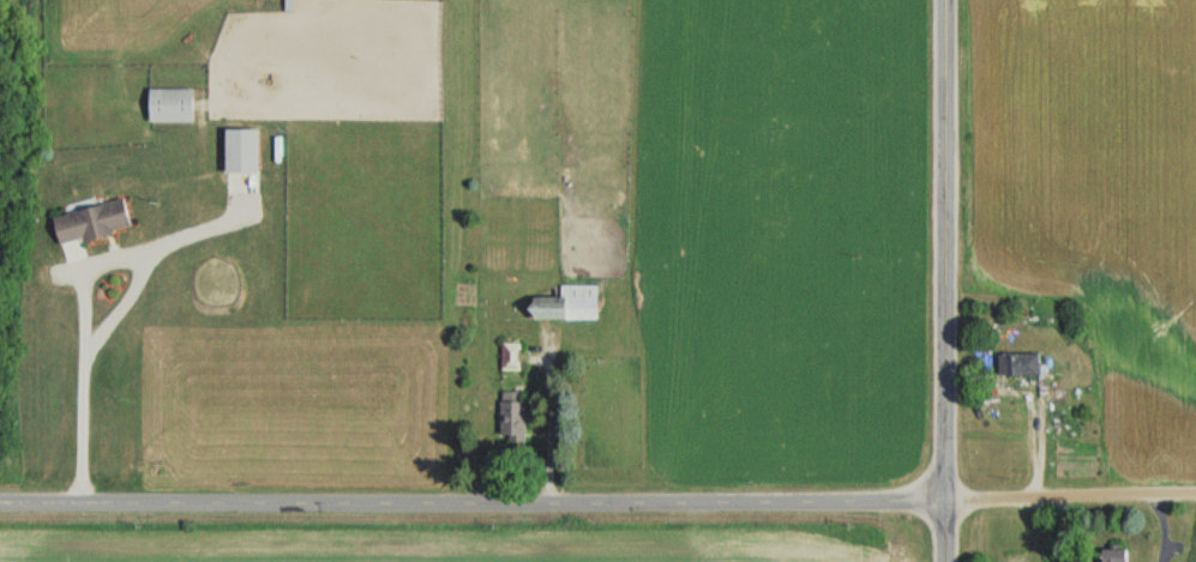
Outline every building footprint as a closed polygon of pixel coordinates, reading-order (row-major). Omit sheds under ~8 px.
[(146,123),(191,123),(191,90),(146,90),(146,123)] [(256,174),(256,130),(223,130),(223,174),(256,174)] [(57,247),(128,230),(121,201),(50,217),(57,247)] [(597,284),(560,284),(560,299),(527,299),(527,319),(597,319),(597,284)] [(998,353),(998,375),(1038,375),(1038,353),(998,353)] [(525,440),(525,389),(500,389),(500,440),(525,440)] [(1125,549),(1098,549),(1098,561),(1125,561),(1125,549)]
